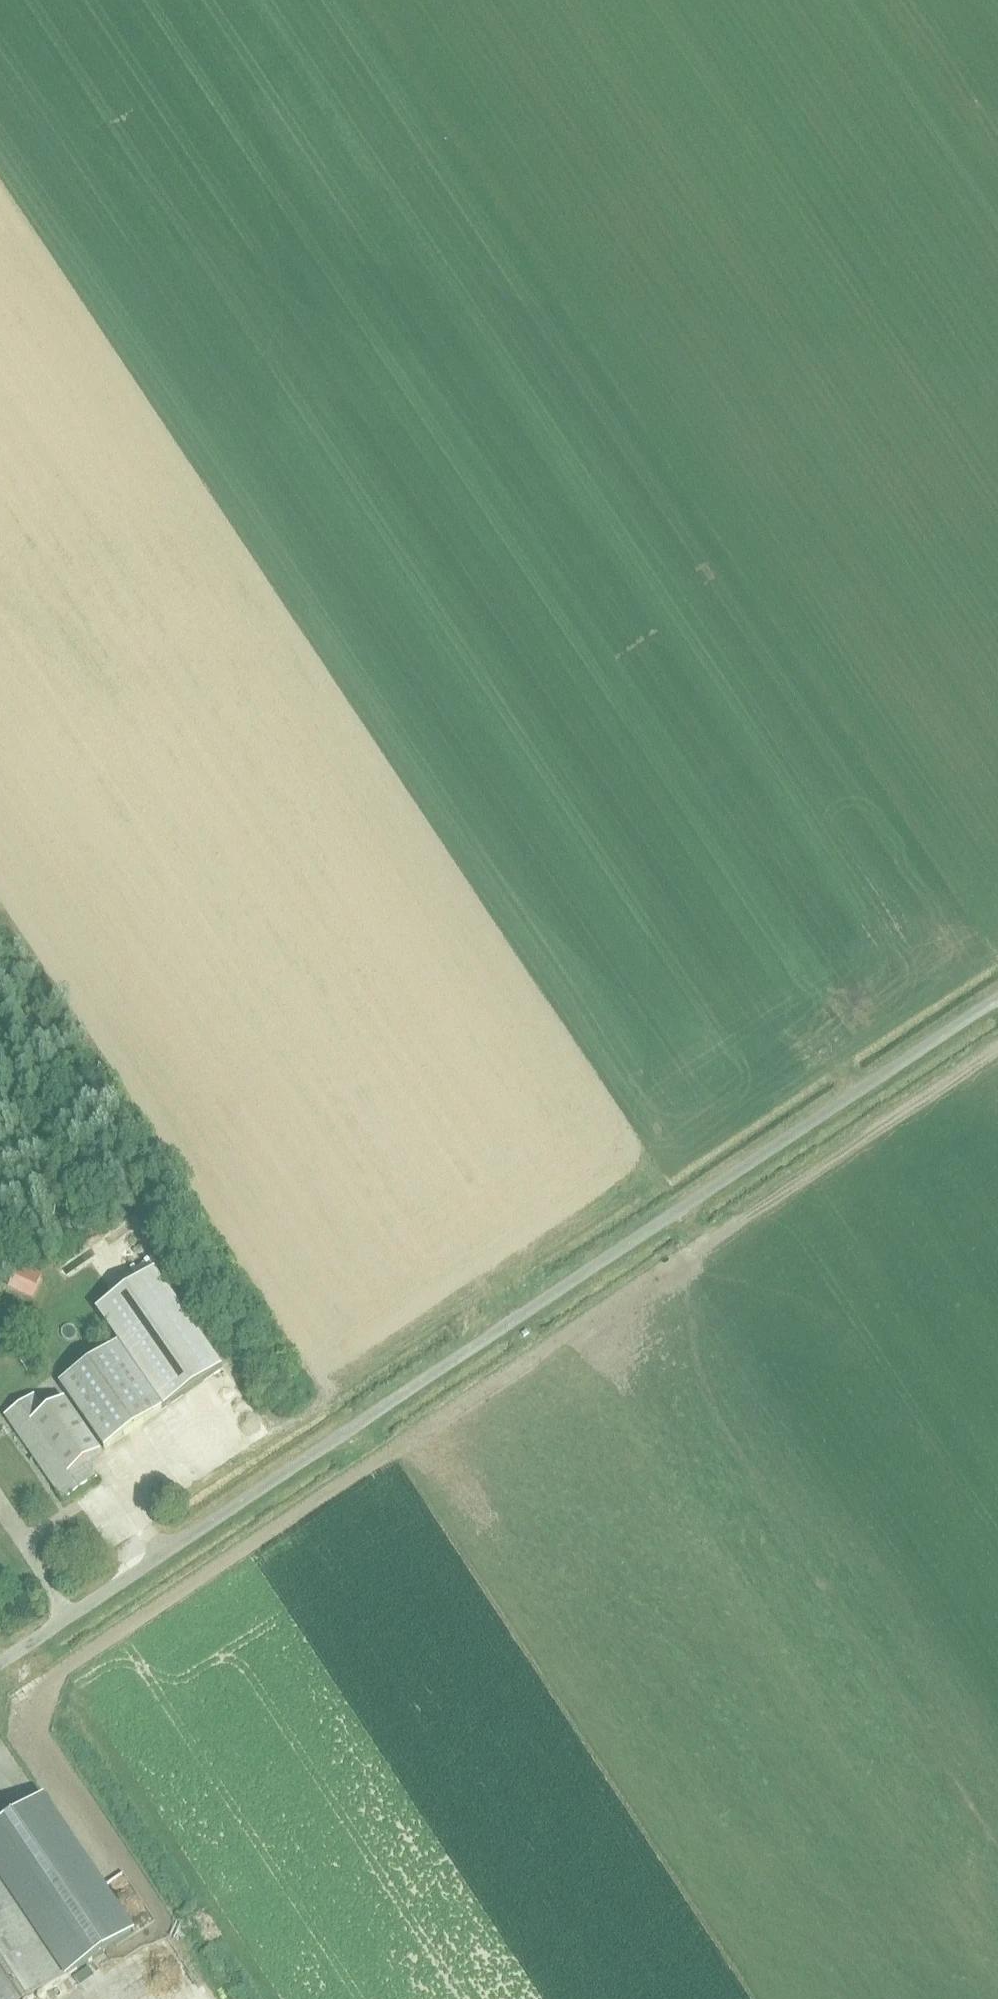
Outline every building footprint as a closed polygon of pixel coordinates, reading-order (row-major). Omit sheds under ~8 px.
[(93,1307),(116,1340),(163,1410),(223,1368),(152,1266),(93,1307)] [(163,1410),(116,1340),(56,1381),(104,1450),(163,1410)] [(35,1396),(5,1416),(16,1432),(64,1503),(96,1481),(84,1464),(100,1453),(64,1399),(45,1412),(35,1396)] [(132,1935),(41,1799),(12,1818),(0,1800),(0,1998),(35,1998),(132,1935)]
